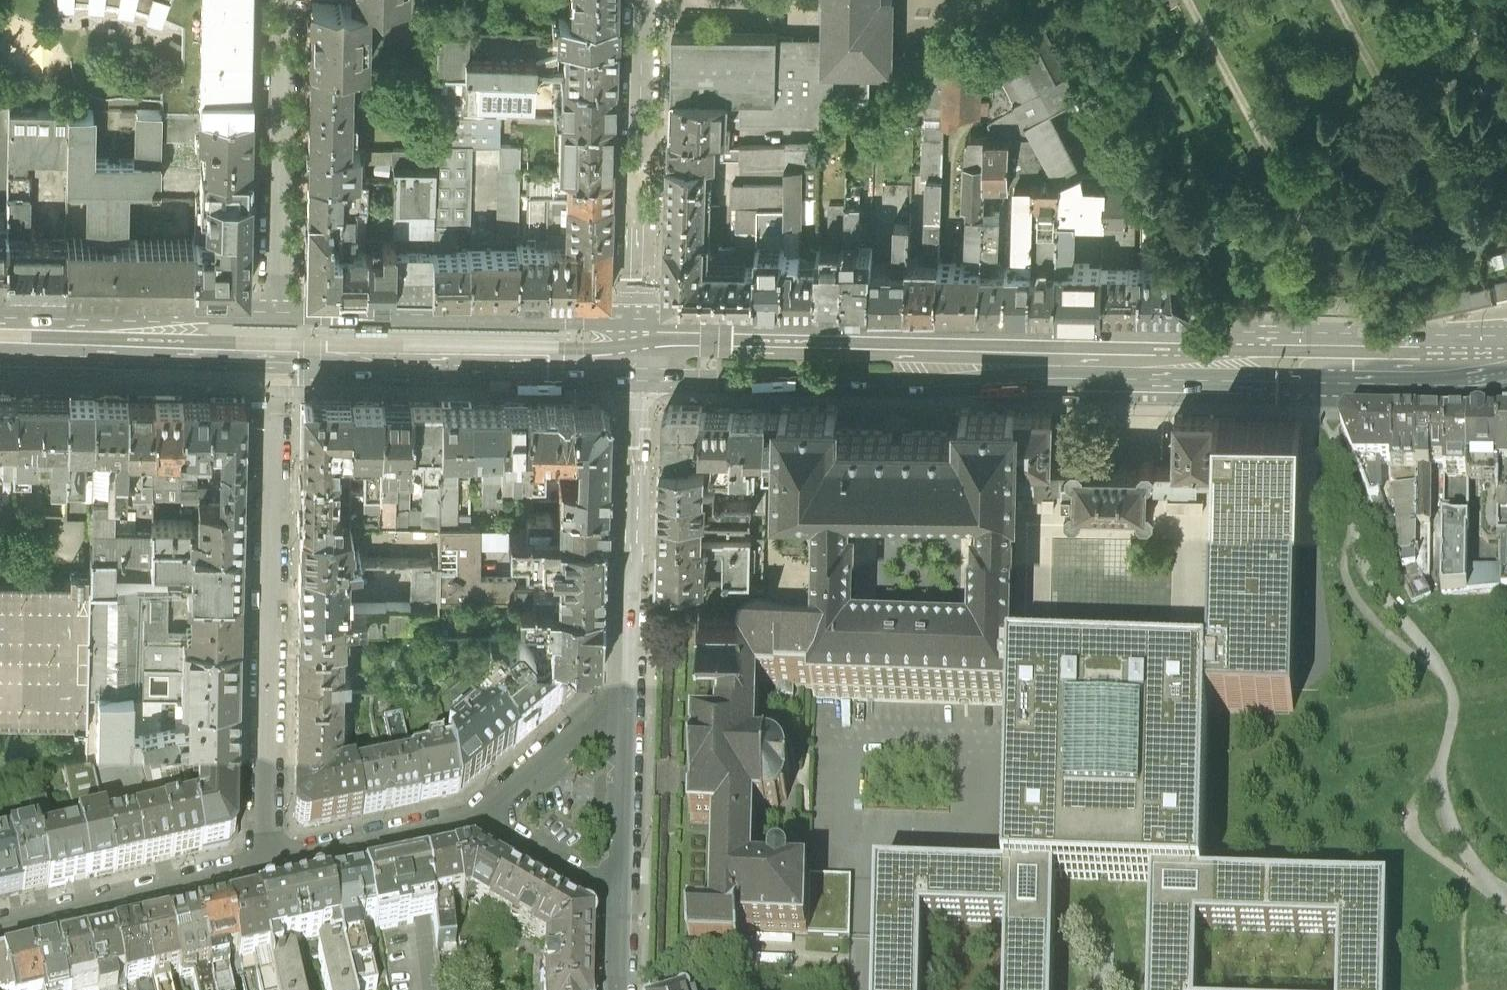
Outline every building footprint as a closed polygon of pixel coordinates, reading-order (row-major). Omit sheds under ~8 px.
[(111,0),(120,0),(120,9),(130,10),(134,3),(149,5),(149,14),(165,17),(166,13),(181,18),(191,0),(111,0)] [(201,84),(200,107),(252,108),(252,84),(254,0),(201,0),(201,84)] [(568,13),(616,14),(616,0),(568,0),(568,13)] [(825,35),(825,62),(833,61),(870,62),(892,63),(892,49),(893,0),(826,0),(825,35)] [(369,53),(370,2),(350,2),(346,2),(312,1),(311,29),(311,36),(310,65),(352,66),(368,67),(369,53)] [(616,14),(568,13),(555,12),(554,36),(560,36),(615,39),(616,32),(616,14)] [(1046,24),(992,53),(1014,95),(1069,67),(1046,24)] [(441,26),(439,71),(533,75),(534,57),(466,54),(467,27),(441,26)] [(675,32),(673,94),(726,92),(731,95),(776,95),(777,35),(675,32)] [(825,35),(777,35),(776,95),(731,95),(730,117),(819,118),(819,96),(833,96),(833,61),(825,62),(825,35)] [(615,39),(560,36),(559,76),(614,79),(615,59),(615,39)] [(892,49),(892,63),(915,64),(914,98),(945,99),(946,51),(892,49)] [(981,53),(946,51),(945,99),(943,119),(957,119),(958,108),(979,109),(980,95),(981,53)] [(992,53),(981,53),(980,95),(986,95),(996,113),(1018,102),(1014,95),(992,53)] [(869,96),(870,62),(833,61),(833,96),(869,96)] [(352,66),(310,65),(309,101),(307,146),(350,146),(352,66)] [(1080,89),(1069,67),(1014,95),(1018,102),(1026,117),(1051,104),(1080,89)] [(533,75),(439,71),(438,109),(484,111),(485,96),(532,98),(533,75)] [(613,89),(614,79),(559,76),(557,116),(612,115),(612,107),(613,89)] [(672,94),(671,133),(715,134),(725,134),(725,108),(726,92),(673,94),(672,94)] [(922,176),(927,176),(941,177),(943,119),(945,99),(914,98),(913,108),(927,109),(926,134),(924,134),(922,176)] [(10,130),(11,102),(0,101),(0,129),(10,130)] [(68,103),(11,102),(10,130),(10,151),(31,151),(67,152),(68,103)] [(1026,117),(1018,102),(996,113),(990,116),(988,118),(996,134),(1010,134),(1036,134),(1026,117)] [(69,237),(68,282),(194,284),(194,236),(118,235),(118,230),(129,230),(130,182),(163,182),(165,105),(137,105),(136,153),(97,152),(98,104),(68,103),(67,152),(67,180),(89,180),(89,224),(105,225),(105,234),(69,233),(69,237)] [(1083,168),(1051,104),(1026,117),(1036,134),(1059,178),(1059,181),(1086,182),(1083,168)] [(250,165),(251,136),(252,108),(200,107),(199,136),(205,135),(205,153),(210,154),(210,164),(250,165)] [(472,139),(501,140),(502,112),(484,111),(438,109),(436,138),(472,139)] [(611,152),(612,115),(557,116),(557,168),(564,167),(611,169),(611,152)] [(965,137),(964,158),(984,158),(985,133),(985,132),(970,132),(965,137)] [(667,133),(666,158),(708,159),(715,159),(715,151),(715,134),(671,133),(667,133)] [(996,134),(985,133),(984,158),(984,177),(1009,177),(1010,134),(996,134)] [(725,137),(725,134),(715,134),(715,151),(738,152),(737,175),(786,176),(787,160),(800,160),(800,188),(816,189),(817,139),(725,137)] [(1036,134),(1010,134),(1009,177),(1016,178),(1035,178),(1059,178),(1036,134)] [(472,139),(436,138),(435,163),(433,243),(468,242),(470,163),(472,139)] [(501,140),(472,139),(470,163),(498,164),(495,224),(516,225),(521,141),(501,140)] [(350,146),(307,146),(308,168),(307,175),(341,177),(359,178),(361,147),(350,146)] [(8,207),(8,229),(29,228),(35,228),(35,174),(30,173),(31,151),(10,151),(8,207)] [(708,159),(666,158),(663,294),(705,295),(705,251),(708,159)] [(968,201),(966,243),(953,243),(952,258),(981,259),(983,209),(984,177),(984,158),(964,158),(963,202),(968,201)] [(786,200),(785,240),(785,247),(798,247),(800,188),(800,160),(787,160),(786,176),(786,200)] [(393,165),(393,178),(394,242),(433,243),(435,163),(393,165)] [(196,194),(194,236),(194,284),(201,284),(219,285),(242,285),(247,285),(249,195),(250,165),(210,164),(203,164),(203,194),(196,194)] [(611,185),(611,169),(564,167),(564,175),(548,174),(547,191),(611,193),(611,185)] [(341,177),(307,175),(307,186),(305,288),(334,288),(340,288),(339,245),(331,245),(332,218),(340,219),(341,177)] [(737,175),(729,175),(728,199),(734,199),(757,200),(786,200),(786,176),(737,175)] [(924,251),(929,256),(938,256),(941,177),(927,176),(924,251)] [(339,245),(340,288),(343,288),(365,288),(369,288),(368,178),(359,178),(341,177),(340,219),(339,245)] [(368,178),(369,288),(390,288),(394,288),(394,242),(393,178),(368,178)] [(1035,178),(1016,178),(1014,249),(1023,256),(1023,262),(1032,262),(1033,231),(1035,178)] [(1059,178),(1035,178),(1033,231),(1038,231),(1038,227),(1042,227),(1041,262),(1057,263),(1057,262),(1059,181),(1059,178)] [(1086,182),(1059,181),(1057,262),(1069,262),(1069,254),(1075,254),(1076,215),(1105,215),(1106,183),(1086,182)] [(1105,215),(1103,263),(1134,263),(1135,216),(1127,215),(1127,198),(1124,198),(1124,183),(1106,183),(1105,215)] [(547,191),(526,192),(524,242),(545,241),(546,222),(547,191)] [(610,226),(611,193),(547,191),(546,222),(563,222),(562,233),(574,233),(610,234),(610,226)] [(845,197),(844,239),(858,239),(859,197),(845,197)] [(734,199),(733,239),(744,239),(757,239),(757,200),(734,199)] [(757,200),(757,239),(785,240),(786,200),(757,200)] [(7,281),(8,229),(8,207),(0,207),(0,281),(7,281)] [(983,209),(981,259),(981,261),(1006,262),(1008,218),(998,218),(999,210),(983,209)] [(1142,209),(1141,263),(1157,264),(1157,248),(1162,248),(1142,209)] [(895,213),(894,260),(909,261),(909,255),(909,213),(895,213)] [(29,228),(8,229),(7,281),(68,282),(69,237),(29,237),(29,228)] [(573,292),(574,233),(562,233),(562,241),(545,241),(544,293),(566,292),(573,292)] [(610,234),(574,233),(573,292),(588,291),(609,292),(610,234)] [(743,252),(744,239),(733,239),(716,238),(716,251),(743,252)] [(757,239),(756,252),(755,296),(783,296),(785,247),(785,240),(757,239)] [(844,239),(844,243),(843,298),(871,301),(872,259),(871,239),(858,239),(844,239)] [(544,293),(545,241),(524,242),(516,242),(516,293),(540,292),(544,293)] [(394,242),(394,288),(397,288),(428,290),(432,290),(433,243),(394,242)] [(468,242),(433,243),(432,290),(462,290),(468,291),(468,242)] [(516,242),(468,242),(468,291),(487,291),(516,293),(516,242)] [(817,242),(817,256),(816,297),(843,298),(844,243),(817,242)] [(1492,251),(1494,263),(1502,261),(1503,263),(1506,262),(1506,246),(1499,248),(1500,250),(1492,251)] [(798,247),(785,247),(783,296),(816,297),(817,256),(798,255),(798,247)] [(716,251),(705,251),(705,295),(755,296),(756,252),(743,252),(716,251)] [(909,255),(909,261),(907,301),(937,302),(938,258),(938,256),(929,256),(909,255)] [(952,258),(938,258),(937,302),(980,303),(981,261),(981,259),(952,258)] [(894,260),(872,259),(871,301),(907,301),(909,261),(894,260)] [(1006,262),(981,261),(980,303),(1007,302),(1006,262)] [(1023,262),(1006,262),(1007,302),(1031,304),(1032,262),(1023,262)] [(1041,262),(1032,262),(1031,304),(1056,305),(1057,263),(1041,262)] [(1057,262),(1057,263),(1056,305),(1102,306),(1103,263),(1069,262),(1057,262)] [(1134,263),(1103,263),(1102,306),(1140,307),(1141,263),(1134,263)] [(1157,264),(1141,263),(1140,307),(1194,308),(1171,265),(1157,264)] [(1492,281),(1495,298),(1504,296),(1506,295),(1506,278),(1492,281)] [(1393,294),(1395,313),(1425,313),(1495,298),(1492,281),(1470,286),(1469,284),(1393,294)] [(0,391),(0,450),(6,450),(6,472),(6,476),(15,476),(15,392),(7,391),(0,391)] [(23,392),(15,392),(15,476),(15,484),(33,484),(32,449),(28,449),(28,440),(40,440),(40,392),(23,392)] [(70,393),(40,392),(40,440),(51,439),(52,484),(55,484),(55,500),(68,499),(68,484),(70,393)] [(77,393),(70,393),(68,484),(85,484),(85,450),(79,450),(79,441),(95,441),(96,393),(77,393)] [(121,393),(96,393),(95,441),(117,441),(117,461),(112,461),(113,493),(127,493),(127,481),(127,394),(121,393)] [(141,394),(127,394),(127,481),(142,480),(141,446),(155,447),(155,394),(141,394)] [(184,395),(155,394),(155,447),(167,447),(168,461),(183,460),(184,395)] [(191,395),(184,395),(183,460),(183,480),(199,481),(199,445),(211,445),(211,436),(212,395),(191,395)] [(237,396),(212,395),(211,436),(224,436),(223,494),(243,493),(245,419),(245,396),(237,396)] [(351,399),(303,398),(302,452),(302,462),(320,462),(320,466),(349,467),(350,444),(351,399)] [(374,399),(351,399),(350,444),(368,445),(368,451),(364,451),(363,452),(362,486),(349,486),(348,523),(364,523),(364,512),(378,513),(381,400),(374,399)] [(692,957),(742,958),(742,937),(809,940),(851,941),(852,880),(811,879),(794,876),(789,867),(777,866),(772,876),(758,876),(759,815),(769,814),(785,807),(790,794),(790,765),(785,758),(777,753),(762,752),(764,693),(780,693),(781,703),(795,704),(796,692),(812,693),(811,703),(1014,709),(1010,884),(997,884),(997,860),(939,859),(939,883),(879,881),(877,989),(922,989),(923,928),(1008,929),(1007,989),(1054,989),(1057,885),(1154,888),(1152,989),(1199,989),(1199,936),(1338,938),(1338,989),(1385,989),(1387,893),(1203,889),(1207,709),(1208,666),(1212,667),(1212,647),(1200,647),(1200,658),(1200,666),(1109,664),(1015,662),(1017,506),(1020,506),(1020,497),(1021,466),(1036,467),(1036,485),(1044,486),(1044,482),(1063,482),(1063,491),(1074,492),(1074,495),(1071,495),(1066,500),(1067,507),(1071,512),(1079,512),(1083,509),(1083,504),(1113,505),(1139,506),(1139,509),(1143,514),(1151,514),(1155,509),(1155,502),(1151,497),(1148,497),(1148,482),(1213,484),(1213,469),(1215,417),(1176,415),(1175,440),(1174,466),(1156,465),(1156,460),(1151,456),(1145,456),(1140,461),(1140,463),(1113,463),(1106,463),(1085,462),(1085,460),(1079,455),(1073,455),(1067,459),(1068,466),(1070,469),(1064,469),(1064,462),(1053,462),(1053,413),(1021,413),(1021,406),(956,404),(955,425),(900,424),(842,424),(842,400),(788,400),(778,399),(777,409),(777,455),(777,497),(816,498),(814,631),(808,631),(808,605),(767,604),(767,629),(753,629),(754,608),(702,607),(702,625),(701,642),(723,643),(722,733),(699,733),(698,783),(697,830),(718,830),(714,922),(693,921),(693,940),(692,957)] [(389,400),(381,400),(378,513),(378,523),(395,524),(396,507),(397,464),(409,464),(409,446),(411,400),(389,400)] [(440,401),(411,400),(409,446),(428,447),(428,452),(424,452),(422,454),(421,508),(421,524),(438,525),(438,515),(440,401)] [(470,401),(440,401),(438,515),(456,515),(457,455),(455,453),(452,453),(452,447),(470,447),(470,401)] [(501,402),(470,401),(470,447),(469,449),(473,449),(473,447),(488,448),(488,453),(485,453),(483,455),(482,490),(499,490),(501,402)] [(529,403),(501,402),(499,490),(527,491),(527,483),(529,403)] [(572,404),(529,403),(527,483),(544,484),(545,479),(545,457),(541,452),(539,452),(540,447),(571,448),(572,404)] [(596,404),(572,404),(571,448),(571,463),(558,463),(558,480),(557,499),(558,499),(602,500),(603,469),(605,413),(596,404)] [(685,407),(665,407),(664,453),(663,459),(694,459),(694,448),(705,448),(705,437),(705,407),(685,407)] [(710,407),(705,407),(705,437),(718,437),(719,461),(736,461),(736,408),(710,407)] [(736,408),(736,461),(756,461),(767,461),(767,456),(777,455),(777,409),(754,408),(736,408)] [(1265,418),(1215,417),(1213,469),(1213,484),(1212,647),(1212,667),(1208,666),(1207,709),(1292,712),(1293,688),(1294,674),(1301,419),(1265,418)] [(1384,419),(1346,417),(1339,426),(1379,523),(1390,522),(1386,507),(1381,499),(1382,466),(1393,467),(1394,419),(1384,419)] [(1394,419),(1393,467),(1393,474),(1418,474),(1418,421),(1410,420),(1394,419)] [(1423,421),(1418,421),(1418,474),(1417,492),(1417,560),(1418,568),(1422,578),(1431,578),(1432,465),(1447,466),(1447,422),(1423,421)] [(1466,422),(1447,422),(1447,466),(1447,478),(1470,478),(1470,466),(1470,422),(1466,422)] [(1483,466),(1482,512),(1500,513),(1500,423),(1484,422),(1480,422),(1470,422),(1470,466),(1483,466)] [(211,436),(211,445),(210,494),(223,494),(224,436),(211,436)] [(155,518),(155,494),(155,447),(141,446),(142,480),(127,481),(127,493),(113,493),(112,461),(117,461),(117,441),(95,441),(93,516),(92,549),(92,579),(90,689),(143,693),(144,663),(145,631),(171,632),(171,586),(117,585),(116,550),(154,549),(154,536),(155,518)] [(167,447),(155,447),(155,494),(182,494),(183,480),(183,460),(168,461),(167,447)] [(694,459),(663,459),(663,464),(663,482),(707,483),(707,476),(756,475),(756,461),(736,461),(719,461),(694,459)] [(320,462),(302,462),(301,494),(300,522),(348,523),(349,486),(349,467),(320,466),(320,462)] [(707,483),(663,482),(662,503),(662,507),(746,508),(754,508),(755,497),(717,497),(717,483),(707,483)] [(1401,492),(1395,496),(1395,518),(1399,521),(1399,557),(1405,568),(1418,568),(1417,560),(1417,492),(1401,492)] [(155,518),(154,536),(243,537),(243,530),(243,493),(223,494),(210,494),(201,494),(201,518),(155,518)] [(602,519),(602,500),(558,499),(558,515),(553,515),(553,514),(550,510),(526,510),(526,526),(601,528),(602,519)] [(1470,507),(1445,506),(1445,527),(1470,527),(1470,507)] [(421,508),(396,507),(395,524),(421,524),(421,508)] [(746,508),(662,507),(662,512),(661,532),(706,532),(707,525),(745,526),(746,508)] [(348,523),(300,522),(300,524),(300,558),(345,559),(357,559),(357,550),(351,542),(351,534),(349,533),(348,533),(348,523)] [(468,525),(438,525),(437,561),(436,595),(513,596),(513,581),(513,574),(485,574),(483,576),(478,576),(479,525),(468,525)] [(600,565),(601,528),(526,526),(508,526),(507,545),(523,546),(523,556),(557,556),(557,569),(600,570),(600,565)] [(1468,539),(1470,527),(1445,527),(1443,537),(1443,596),(1467,594),(1467,566),(1468,539)] [(706,532),(661,532),(661,536),(660,578),(753,578),(755,533),(706,532)] [(243,537),(154,536),(154,549),(154,561),(194,561),(195,586),(243,587),(243,543),(243,537)] [(345,559),(300,558),(299,598),(298,602),(344,602),(344,590),(347,590),(347,577),(345,577),(345,559)] [(437,561),(410,560),(408,604),(410,604),(436,604),(436,595),(437,561)] [(1502,567),(1467,566),(1467,594),(1502,591),(1502,567)] [(1418,568),(1402,579),(1412,604),(1432,597),(1422,578),(1418,568)] [(599,594),(600,570),(557,569),(556,579),(549,581),(549,582),(513,581),(513,596),(518,596),(599,598),(599,594)] [(89,724),(90,689),(92,579),(0,578),(0,722),(89,724)] [(243,587),(195,586),(194,633),(242,635),(243,593),(243,587)] [(599,620),(599,598),(518,596),(517,609),(521,612),(540,613),(545,610),(549,618),(549,643),(550,643),(564,643),(579,661),(598,661),(598,646),(599,620)] [(344,602),(298,602),(298,610),(298,632),(339,633),(341,633),(341,614),(356,614),(356,621),(409,622),(410,604),(408,604),(344,602)] [(171,632),(145,631),(144,663),(183,663),(192,663),(191,633),(171,632)] [(339,633),(298,632),(297,672),(297,688),(338,689),(338,671),(345,671),(345,660),(339,660),(339,633)] [(241,695),(242,672),(242,635),(194,633),(191,633),(192,663),(183,663),(182,694),(193,694),(241,695)] [(534,730),(561,708),(535,677),(526,685),(519,678),(518,679),(515,676),(526,667),(506,643),(499,634),(489,634),(485,644),(468,659),(499,696),(484,709),(515,746),(534,730)] [(535,677),(561,708),(589,684),(597,677),(598,661),(579,661),(564,643),(550,643),(550,651),(542,658),(534,657),(534,651),(521,635),(516,636),(506,643),(526,667),(535,677)] [(183,663),(144,663),(143,693),(182,694),(183,663)] [(497,762),(515,746),(484,709),(464,686),(449,699),(450,706),(461,719),(463,720),(464,720),(465,719),(466,719),(469,721),(446,742),(452,749),(449,752),(459,794),(497,762)] [(338,689),(297,688),(296,727),(295,744),(337,745),(337,729),(345,729),(345,716),(338,716),(338,689)] [(89,750),(89,762),(93,761),(120,755),(144,750),(142,731),(143,693),(90,689),(89,724),(89,750)] [(182,694),(143,693),(142,731),(193,716),(193,694),(182,694)] [(240,770),(241,733),(241,695),(193,694),(193,716),(142,731),(144,750),(150,748),(170,744),(173,756),(196,750),(197,766),(201,766),(240,770)] [(413,805),(420,803),(410,760),(400,718),(383,721),(392,757),(394,758),(400,757),(401,762),(364,771),(363,764),(367,764),(363,746),(346,745),(353,773),(363,816),(413,805)] [(156,778),(185,769),(197,766),(196,750),(173,756),(170,744),(150,748),(156,778)] [(302,830),(363,816),(353,773),(338,776),(337,769),(337,745),(295,744),(295,783),(294,824),(302,830)] [(426,757),(410,760),(420,803),(459,794),(449,752),(442,753),(440,747),(427,751),(426,757)] [(120,755),(135,828),(164,821),(156,778),(150,748),(144,750),(120,755)] [(120,755),(93,761),(106,826),(107,835),(135,828),(120,755)] [(78,830),(79,837),(88,876),(93,875),(115,872),(107,835),(106,826),(93,761),(89,762),(64,766),(69,787),(78,830)] [(240,770),(201,766),(201,812),(194,812),(203,852),(239,843),(240,781),(240,770)] [(194,812),(185,769),(156,778),(164,821),(194,812)] [(35,790),(36,802),(46,802),(53,802),(53,790),(35,790)] [(79,837),(63,841),(55,843),(46,802),(36,802),(28,803),(36,836),(48,886),(88,876),(79,837)] [(203,852),(194,812),(164,821),(172,859),(178,858),(203,852)] [(115,872),(144,866),(172,859),(164,821),(135,828),(107,835),(115,872)] [(36,836),(11,842),(20,892),(34,889),(48,886),(36,836)] [(8,895),(20,892),(11,842),(0,845),(0,897),(8,895)] [(475,850),(454,855),(463,900),(465,909),(475,908),(486,914),(509,870),(491,859),(475,850)] [(427,862),(435,920),(438,951),(456,948),(450,902),(463,900),(454,855),(427,862)] [(365,876),(373,926),(375,933),(423,923),(435,920),(427,862),(416,864),(365,876)] [(509,870),(486,914),(544,946),(594,920),(545,891),(509,870)] [(365,876),(330,885),(352,989),(377,989),(370,958),(363,959),(356,927),(373,926),(365,876)] [(255,902),(272,989),(303,989),(298,962),(321,955),(328,989),(352,989),(330,885),(274,896),(255,902)] [(230,907),(243,965),(256,962),(261,989),(272,989),(255,902),(245,905),(230,907)] [(198,914),(215,989),(233,989),(228,968),(243,965),(230,907),(205,912),(198,914)] [(181,977),(193,974),(197,989),(215,989),(198,914),(168,920),(181,977)] [(154,989),(172,989),(170,980),(181,977),(168,920),(148,925),(140,927),(154,989)] [(544,946),(545,989),(590,989),(590,984),(591,936),(594,920),(544,946)] [(127,989),(137,987),(137,989),(154,989),(140,927),(119,932),(113,933),(127,989)] [(97,989),(123,989),(127,989),(113,933),(93,938),(86,940),(97,989)] [(69,989),(97,989),(86,940),(80,941),(59,946),(69,989)] [(59,946),(38,951),(33,952),(42,989),(69,989),(59,946)] [(12,989),(42,989),(33,952),(29,953),(6,959),(12,989)] [(6,959),(0,960),(0,989),(12,989),(6,959)]
